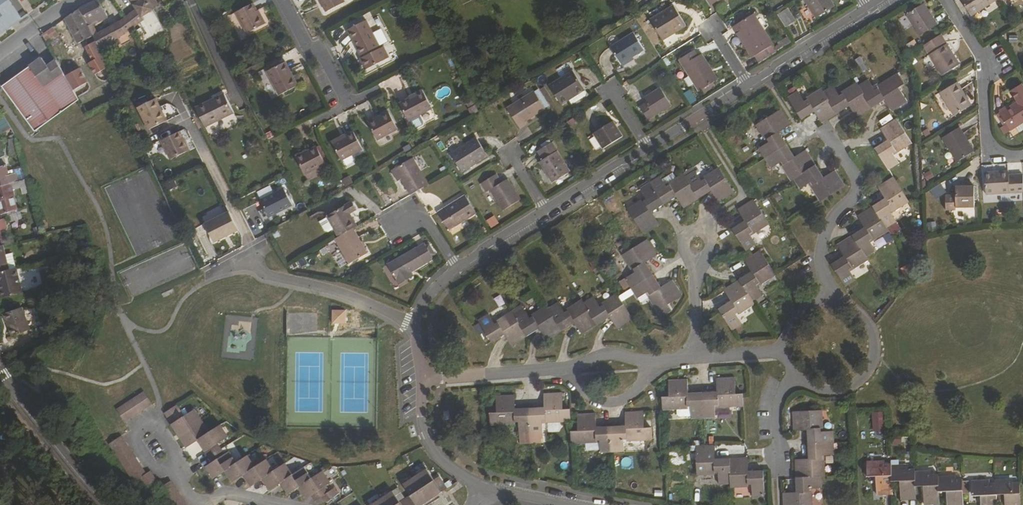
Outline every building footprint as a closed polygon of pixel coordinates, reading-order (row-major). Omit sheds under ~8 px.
[(10,25),(22,17),(10,0),(0,0),(0,32),(10,25)] [(90,20),(98,17),(100,20),(106,17),(98,0),(77,10),(86,27),(88,27),(92,35),(97,47),(124,34),(123,34),(132,28),(126,18),(119,24),(96,34),(92,24),(90,20)] [(137,11),(141,17),(152,10),(151,9),(146,0),(130,0),(137,11)] [(151,9),(156,5),(153,0),(146,0),(151,9)] [(325,9),(342,0),(320,0),(325,9)] [(835,8),(829,0),(804,0),(817,20),(835,8)] [(962,0),(959,0),(955,2),(967,20),(972,17),(962,0)] [(972,17),(998,1),(997,0),(962,0),(972,17)] [(246,34),(264,24),(259,14),(257,15),(255,11),(251,4),(234,13),(246,34)] [(908,16),(921,37),(937,26),(924,5),(908,16)] [(674,6),(650,21),(663,41),(687,26),(674,6)] [(76,43),(92,35),(88,27),(86,27),(77,10),(63,19),(76,43)] [(789,27),(796,22),(788,10),(781,14),(789,27)] [(126,18),(132,28),(143,20),(141,17),(137,11),(126,18)] [(787,28),(789,27),(781,14),(779,16),(787,28)] [(757,56),(773,46),(774,45),(755,15),(734,28),(739,34),(741,33),(756,56),(757,56)] [(353,42),(355,41),(361,54),(360,55),(358,56),(364,67),(387,55),(382,44),(379,45),(364,18),(345,28),(353,42)] [(45,43),(57,36),(52,27),(40,35),(45,43)] [(632,57),(643,50),(633,33),(610,48),(621,65),(632,57)] [(756,56),(741,33),(739,34),(738,35),(753,58),(756,56)] [(943,76),(961,65),(942,35),(924,47),(943,76)] [(62,44),(57,36),(45,43),(49,51),(62,44)] [(58,55),(70,48),(66,41),(62,44),(49,51),(55,60),(58,66),(63,63),(58,55)] [(360,55),(361,54),(355,41),(353,42),(360,55)] [(761,62),(777,53),(773,46),(757,56),(761,62)] [(714,83),(716,81),(709,70),(711,69),(702,55),(698,57),(695,51),(680,60),(700,92),(703,90),(714,83)] [(621,65),(622,66),(633,59),(632,57),(621,65)] [(58,66),(55,60),(47,66),(41,58),(29,66),(1,86),(34,131),(77,99),(58,66)] [(277,95),(294,87),(287,74),(289,72),(283,62),(265,71),(277,95)] [(29,66),(26,63),(0,81),(0,84),(1,86),(29,66)] [(718,80),(711,69),(709,70),(716,81),(718,80)] [(578,81),(581,79),(576,70),(572,72),(578,81)] [(294,87),(296,86),(289,72),(287,74),(294,87)] [(569,99),(568,97),(582,88),(578,81),(572,72),(550,86),(561,104),(569,99)] [(860,87),(873,108),(885,100),(893,112),(909,102),(900,88),(906,84),(899,74),(880,86),(881,88),(876,91),(869,80),(860,87)] [(714,83),(703,90),(705,93),(716,86),(714,83)] [(860,87),(858,83),(844,92),(845,94),(841,96),(834,86),(824,92),(838,114),(851,106),(858,117),(873,108),(860,87)] [(941,94),(956,116),(972,106),(958,83),(941,94)] [(1010,128),(1022,120),(1022,84),(1022,83),(1011,90),(1017,101),(1000,112),(1010,128)] [(410,93),(411,94),(406,97),(396,102),(405,119),(429,106),(419,88),(410,93)] [(568,97),(569,99),(584,90),(582,88),(568,97)] [(660,89),(643,99),(646,103),(640,107),(648,121),(672,106),(660,89)] [(803,120),(815,112),(823,124),(838,114),(824,92),(822,89),(809,98),(810,100),(805,103),(798,92),(789,99),(803,120)] [(545,109),(533,92),(507,108),(520,128),(526,124),(525,122),(545,109)] [(204,128),(231,111),(219,93),(192,110),(204,128)] [(152,99),(134,108),(145,130),(163,121),(152,99)] [(787,145),(779,132),(791,125),(781,109),(757,125),(765,138),(767,136),(770,142),(760,148),(766,158),(787,145)] [(385,111),(364,121),(373,138),(393,128),(385,111)] [(1,114),(0,114),(0,135),(10,128),(1,114)] [(913,144),(897,119),(882,129),(889,140),(876,148),(890,170),(900,164),(893,154),(898,151),(899,152),(913,144)] [(604,148),(623,136),(618,128),(617,129),(612,122),(595,134),(604,148)] [(944,139),(959,162),(976,152),(961,128),(944,139)] [(342,133),(328,139),(338,158),(359,148),(351,130),(343,134),(342,133)] [(177,131),(158,140),(168,159),(187,149),(177,131)] [(13,135),(10,135),(10,139),(5,140),(10,157),(19,155),(17,146),(13,135)] [(475,136),(449,152),(462,171),(487,156),(475,136)] [(539,151),(544,159),(542,161),(539,162),(553,183),(570,172),(552,143),(539,151)] [(302,173),(322,162),(313,145),(293,155),(302,173)] [(816,165),(806,150),(795,157),(787,145),(766,158),(772,167),(782,160),(785,165),(783,166),(792,180),(794,179),(816,165)] [(415,192),(427,185),(412,158),(394,168),(400,179),(410,195),(415,192)] [(4,164),(0,165),(0,185),(9,183),(26,179),(23,167),(6,171),(4,164)] [(836,171),(825,178),(816,165),(794,179),(800,188),(811,182),(814,187),(812,188),(821,202),(845,186),(836,171)] [(394,168),(391,170),(397,181),(400,179),(394,168)] [(699,198),(712,190),(719,202),(735,192),(719,168),(705,177),(706,178),(701,181),(695,171),(685,176),(699,198)] [(927,180),(934,177),(931,170),(924,173),(927,180)] [(1019,175),(1011,175),(1011,172),(988,173),(989,194),(1020,192),(1019,175)] [(503,210),(521,199),(508,178),(501,182),(496,174),(481,183),(486,192),(489,190),(503,210)] [(663,203),(675,196),(683,208),(699,198),(685,176),(683,174),(669,182),(670,184),(666,187),(659,176),(650,182),(663,203)] [(910,202),(895,177),(879,187),(887,198),(874,207),(887,228),(896,222),(890,212),(895,209),(896,211),(910,202)] [(644,233),(659,223),(652,211),(663,203),(650,182),(640,188),(647,199),(642,201),(641,200),(628,208),(644,233)] [(16,209),(10,185),(9,183),(0,185),(0,214),(16,209)] [(948,211),(958,210),(958,207),(976,207),(975,185),(957,186),(957,196),(947,196),(948,211)] [(283,189),(261,200),(269,216),(291,206),(283,189)] [(439,211),(451,228),(476,213),(465,195),(439,211)] [(739,209),(746,221),(734,228),(747,250),(757,243),(751,233),(754,231),(756,233),(770,224),(757,202),(754,199),(739,209)] [(348,213),(355,209),(351,201),(324,216),(325,217),(317,221),(323,231),(326,232),(332,228),(337,237),(352,228),(356,226),(348,213)] [(874,207),(859,216),(866,227),(853,235),(867,257),(876,251),(870,240),(874,238),(876,240),(889,231),(887,228),(874,207)] [(238,230),(229,213),(206,223),(215,242),(238,230)] [(348,263),(366,253),(352,228),(337,237),(333,239),(348,263)] [(853,235),(838,245),(845,256),(832,264),(846,285),(855,279),(849,269),(853,266),(854,268),(868,259),(867,257),(853,235)] [(653,275),(645,262),(657,255),(647,239),(633,248),(623,254),(631,268),(633,267),(636,271),(626,278),(632,288),(653,275)] [(87,241),(79,243),(81,250),(89,248),(87,241)] [(431,255),(426,246),(424,244),(416,249),(423,262),(432,257),(431,255)] [(434,253),(428,244),(426,246),(431,255),(434,253)] [(407,279),(405,274),(410,271),(424,263),(423,262),(416,249),(415,248),(387,265),(398,284),(407,279)] [(761,249),(745,259),(753,271),(740,279),(754,300),(764,294),(757,284),(762,281),(763,282),(776,274),(761,249)] [(11,252),(4,254),(7,268),(15,266),(11,252)] [(1,296),(20,291),(15,266),(7,268),(0,270),(0,292),(1,296)] [(683,295),(673,279),(661,287),(653,275),(632,288),(638,297),(648,291),(651,295),(649,296),(662,316),(672,310),(669,304),(683,295)] [(740,279),(724,289),(732,301),(720,308),(733,330),(743,323),(736,313),(741,310),(742,312),(756,304),(754,300),(740,279)] [(623,300),(634,294),(631,288),(620,295),(623,300)] [(610,316),(618,328),(633,317),(619,296),(618,293),(604,302),(605,304),(601,307),(594,296),(585,302),(599,323),(610,316)] [(563,329),(575,321),(583,333),(599,323),(585,302),(583,299),(569,308),(570,309),(566,312),(559,302),(550,308),(563,329)] [(527,335),(539,327),(547,339),(563,329),(550,308),(547,304),(533,313),(534,315),(530,318),(523,308),(513,314),(527,335)] [(11,334),(28,328),(20,306),(3,312),(11,334)] [(492,341),(504,334),(511,345),(527,335),(513,314),(511,311),(495,320),(496,322),(492,325),(485,315),(478,320),(492,341)] [(737,393),(736,377),(717,378),(717,392),(703,393),(704,417),(716,416),(715,404),(720,404),(720,406),(744,406),(743,393),(737,393)] [(670,396),(663,397),(664,409),(688,408),(687,405),(693,405),(693,417),(704,417),(703,393),(689,393),(688,379),(669,380),(670,396)] [(145,406),(150,403),(142,391),(137,394),(145,406)] [(570,413),(570,408),(563,408),(562,392),(544,393),(544,406),(530,407),(532,442),(543,441),(542,419),(547,419),(547,421),(571,420),(570,413)] [(137,394),(132,398),(140,410),(145,406),(137,394)] [(496,395),(497,411),(490,411),(491,424),(514,423),(514,421),(519,420),(520,443),(532,442),(530,407),(516,408),(515,394),(496,395)] [(132,398),(126,401),(134,413),(140,410),(132,398)] [(126,401),(121,405),(129,417),(134,413),(126,401)] [(162,412),(166,418),(178,410),(175,404),(162,412)] [(121,405),(115,408),(124,420),(129,417),(121,405)] [(170,423),(174,430),(177,428),(181,433),(200,421),(192,409),(182,415),(170,423)] [(182,415),(178,410),(166,418),(170,423),(182,415)] [(625,411),(626,425),(611,426),(612,450),(624,450),(623,438),(628,437),(628,439),(652,439),(651,426),(645,426),(644,410),(625,411)] [(824,426),(823,410),(794,411),(795,429),(809,429),(809,443),(835,442),(835,431),(822,431),(822,426),(824,426)] [(885,411),(871,412),(872,431),(885,431),(885,411)] [(597,426),(596,412),(577,413),(578,429),(571,430),(572,442),(595,441),(595,439),(600,439),(601,451),(612,450),(611,426),(597,426)] [(181,433),(184,438),(181,440),(185,446),(196,439),(199,437),(207,432),(200,421),(181,433)] [(199,437),(203,442),(199,444),(203,450),(216,442),(226,435),(219,424),(207,432),(199,437)] [(894,434),(894,441),(904,441),(903,433),(894,434)] [(124,440),(120,435),(108,443),(112,448),(124,440)] [(112,448),(115,453),(127,445),(124,440),(112,448)] [(203,450),(207,455),(219,447),(216,442),(203,450)] [(809,443),(810,458),(796,458),(797,476),(823,475),(826,475),(826,459),(823,459),(823,454),(835,454),(835,442),(809,443)] [(716,457),(715,443),(706,443),(696,444),(697,473),(714,472),(714,470),(720,470),(720,482),(732,481),(730,457),(716,457)] [(115,453),(118,458),(130,451),(127,445),(115,453)] [(223,453),(219,447),(207,455),(210,461),(223,453)] [(211,468),(208,470),(212,477),(224,470),(226,468),(235,462),(228,450),(223,453),(210,461),(208,463),(211,468)] [(118,458),(122,463),(134,456),(130,451),(118,458)] [(229,472),(226,474),(231,481),(242,473),(245,471),(254,466),(247,455),(235,462),(226,468),(229,472)] [(138,461),(134,456),(122,463),(125,469),(138,461)] [(750,470),(749,456),(730,457),(732,481),(732,486),(749,485),(749,483),(754,483),(755,495),(765,494),(764,470),(750,470)] [(249,476),(246,478),(249,484),(261,477),(264,475),(273,469),(266,458),(254,466),(245,471),(249,476)] [(125,469),(129,474),(141,466),(138,461),(125,469)] [(892,467),(892,464),(886,465),(886,461),(877,462),(877,465),(868,465),(869,476),(878,475),(879,495),(893,494),(893,481),(892,471),(892,467)] [(267,480),(264,482),(268,489),(280,481),(283,479),(292,473),(284,462),(273,469),(264,475),(267,480)] [(129,474),(133,479),(137,477),(145,472),(141,466),(129,474)] [(901,481),(902,500),(917,499),(917,484),(916,473),(916,470),(910,470),(910,466),(901,466),(901,470),(892,471),(893,481),(901,481)] [(286,485),(283,486),(287,493),(298,486),(301,483),(309,478),(302,467),(292,473),(283,479),(286,485)] [(440,490),(446,486),(438,475),(433,478),(426,467),(413,475),(428,497),(434,494),(432,491),(438,487),(440,490)] [(145,472),(137,477),(140,482),(152,474),(149,469),(145,472)] [(940,472),(933,472),(933,469),(924,469),(925,473),(916,473),(917,484),(925,483),(926,503),(941,502),(940,489),(940,479),(940,475),(940,472)] [(305,489),(302,491),(305,497),(310,494),(323,485),(329,481),(321,471),(309,478),(301,483),(305,489)] [(156,480),(152,474),(140,482),(144,488),(156,480)] [(964,478),(957,478),(957,474),(949,475),(949,479),(940,479),(940,489),(949,489),(950,504),(965,504),(964,478)] [(401,483),(408,494),(403,497),(408,504),(416,504),(415,502),(420,499),(422,502),(428,497),(413,475),(401,483)] [(797,476),(797,490),(784,491),(785,504),(814,504),(814,492),(811,492),(811,487),(824,487),(823,475),(797,476)] [(1006,493),(1007,504),(1022,504),(1021,482),(1015,482),(1014,478),(1005,479),(1006,482),(998,483),(998,493),(1006,493)] [(173,484),(170,480),(157,488),(160,493),(173,484)] [(982,480),(982,483),(974,484),(974,494),(983,494),(983,504),(999,504),(998,493),(998,483),(991,483),(991,480),(982,480)] [(160,493),(164,498),(177,490),(173,484),(160,493)] [(323,485),(310,494),(313,499),(320,495),(327,490),(323,485)] [(327,490),(320,495),(324,501),(336,493),(332,487),(327,490)] [(164,498),(167,503),(180,495),(177,490),(164,498)] [(398,501),(390,490),(380,497),(385,504),(408,504),(403,497),(398,501)] [(442,493),(440,490),(434,494),(428,497),(422,502),(417,504),(423,504),(442,493)] [(169,504),(177,504),(184,500),(180,495),(167,503),(169,504)] [(380,497),(368,504),(369,504),(385,504),(380,497)]
